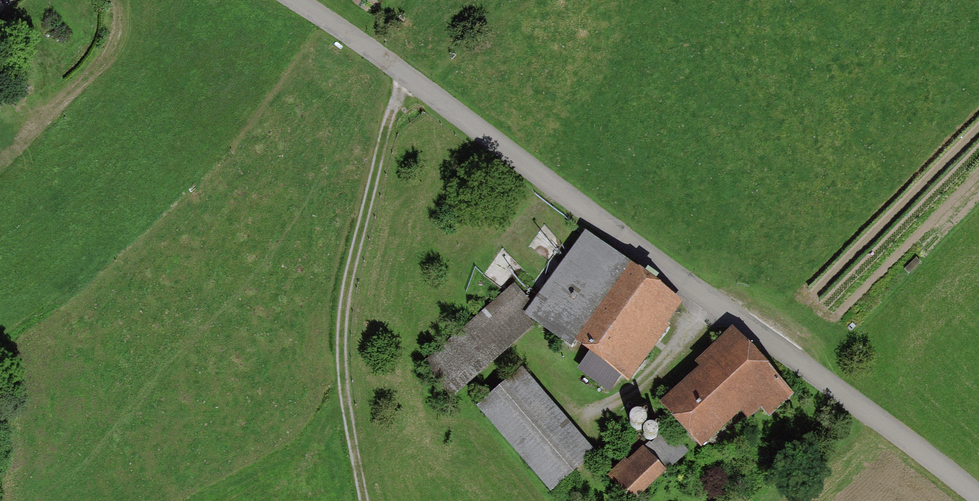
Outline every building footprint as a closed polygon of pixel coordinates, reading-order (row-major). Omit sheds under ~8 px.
[(578,223),(521,306),(564,339),(574,329),(586,343),(574,358),(600,379),(615,362),(620,367),(661,315),(645,303),(660,283),(578,223)] [(419,352),(437,372),(525,294),(510,273),(419,352)] [(677,376),(659,397),(697,436),(744,387),(762,401),(782,377),(726,318),(706,340),(717,352),(707,364),(698,357),(683,379),(677,376)] [(515,358),(475,394),(544,477),(585,441),(515,358)] [(640,432),(605,465),(625,489),(679,438),(662,418),(655,424),(639,403),(630,403),(623,408),(624,416),(640,432)]
